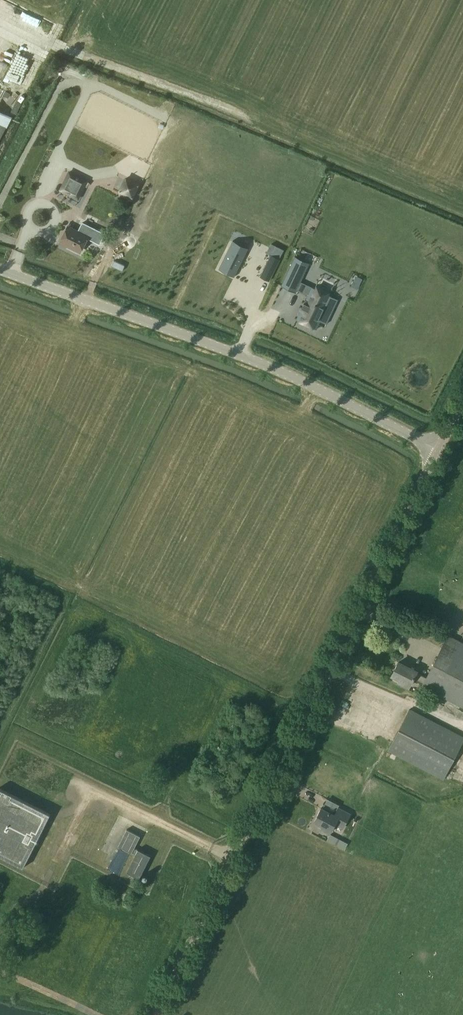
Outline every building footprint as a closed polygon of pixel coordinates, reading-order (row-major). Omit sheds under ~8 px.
[(23,66),(31,69),(37,56),(19,48),(1,87),(11,92),(23,66)] [(69,172),(60,190),(71,195),(77,183),(84,186),(87,181),(69,172)] [(126,178),(120,191),(132,197),(138,184),(126,178)] [(62,240),(68,244),(67,245),(80,252),(88,236),(69,226),(62,240)] [(218,271),(234,279),(248,250),(232,243),(218,271)] [(271,243),(267,252),(279,259),(284,250),(271,243)] [(266,266),(260,276),(269,281),(280,259),(271,255),(268,260),(270,261),(268,267),(266,266)] [(296,292),(309,264),(294,257),(281,285),(296,292)] [(320,321),(327,324),(332,312),(326,309),(332,296),(312,287),(296,320),(316,329),(320,321)] [(400,679),(399,682),(409,687),(413,679),(423,684),(422,686),(462,707),(462,642),(448,635),(426,677),(417,672),(417,671),(399,662),(392,675),(400,679)] [(388,751),(444,780),(462,743),(462,736),(410,709),(388,751)] [(23,868),(51,814),(0,789),(0,856),(23,868)] [(315,821),(323,825),(321,828),(331,833),(335,824),(343,828),(350,814),(339,808),(335,815),(322,808),(315,821)] [(127,829),(118,846),(132,853),(133,852),(136,854),(127,872),(140,878),(151,856),(138,849),(138,850),(134,848),(141,836),(127,829)] [(333,843),(336,837),(330,834),(327,840),(333,843)]
